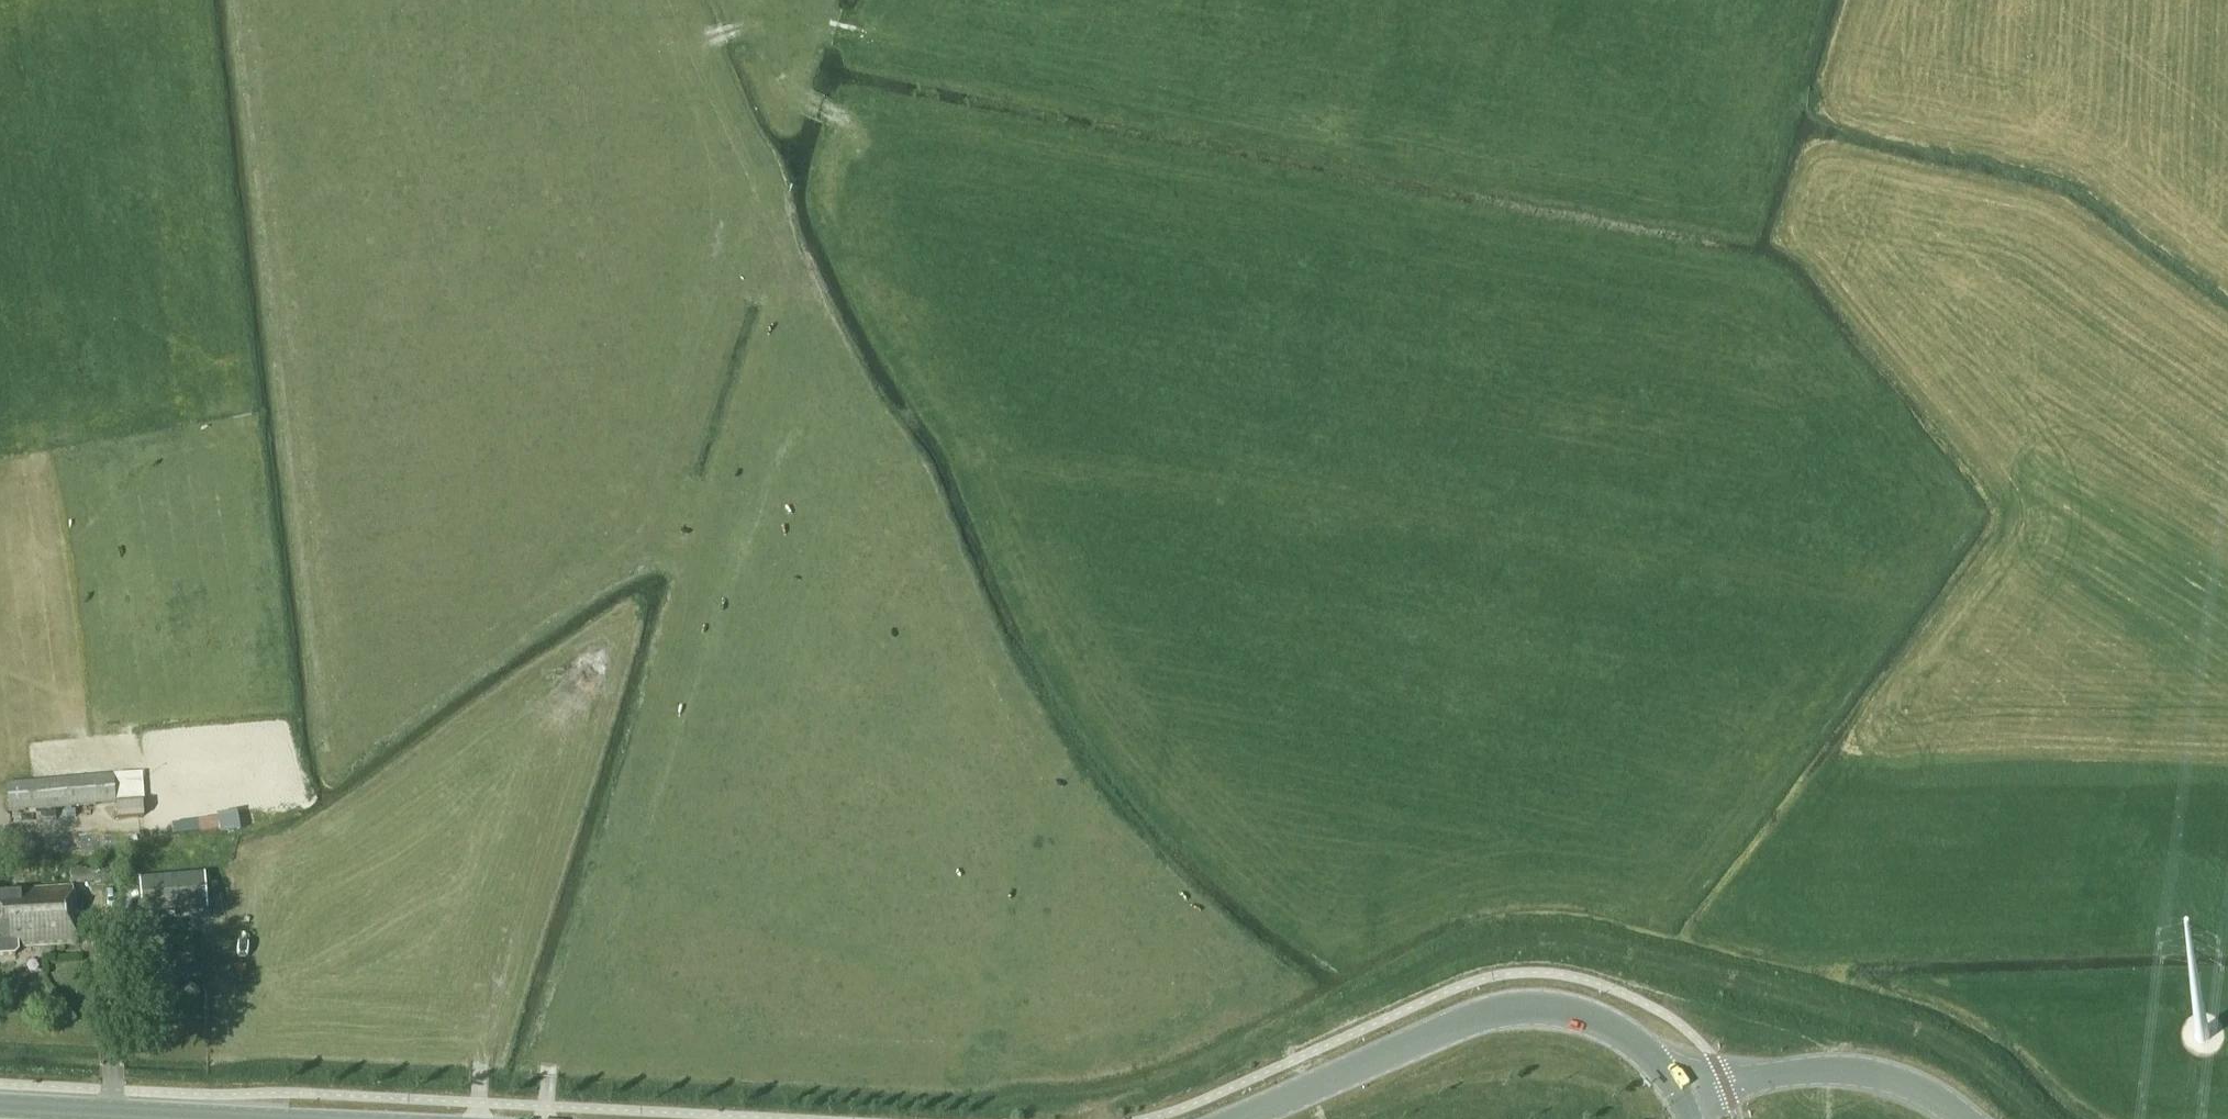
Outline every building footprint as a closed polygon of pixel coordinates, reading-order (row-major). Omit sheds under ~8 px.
[(6,784),(9,812),(104,804),(106,802),(116,801),(117,818),(144,817),(143,801),(138,801),(138,800),(144,800),(145,803),(159,802),(156,772),(143,773),(143,772),(113,774),(113,775),(6,784)] [(206,837),(249,827),(245,810),(202,820),(206,837)] [(139,880),(142,916),(208,910),(206,875),(139,880)] [(18,946),(74,942),(71,887),(0,892),(0,958),(14,957),(18,953),(18,946)]
